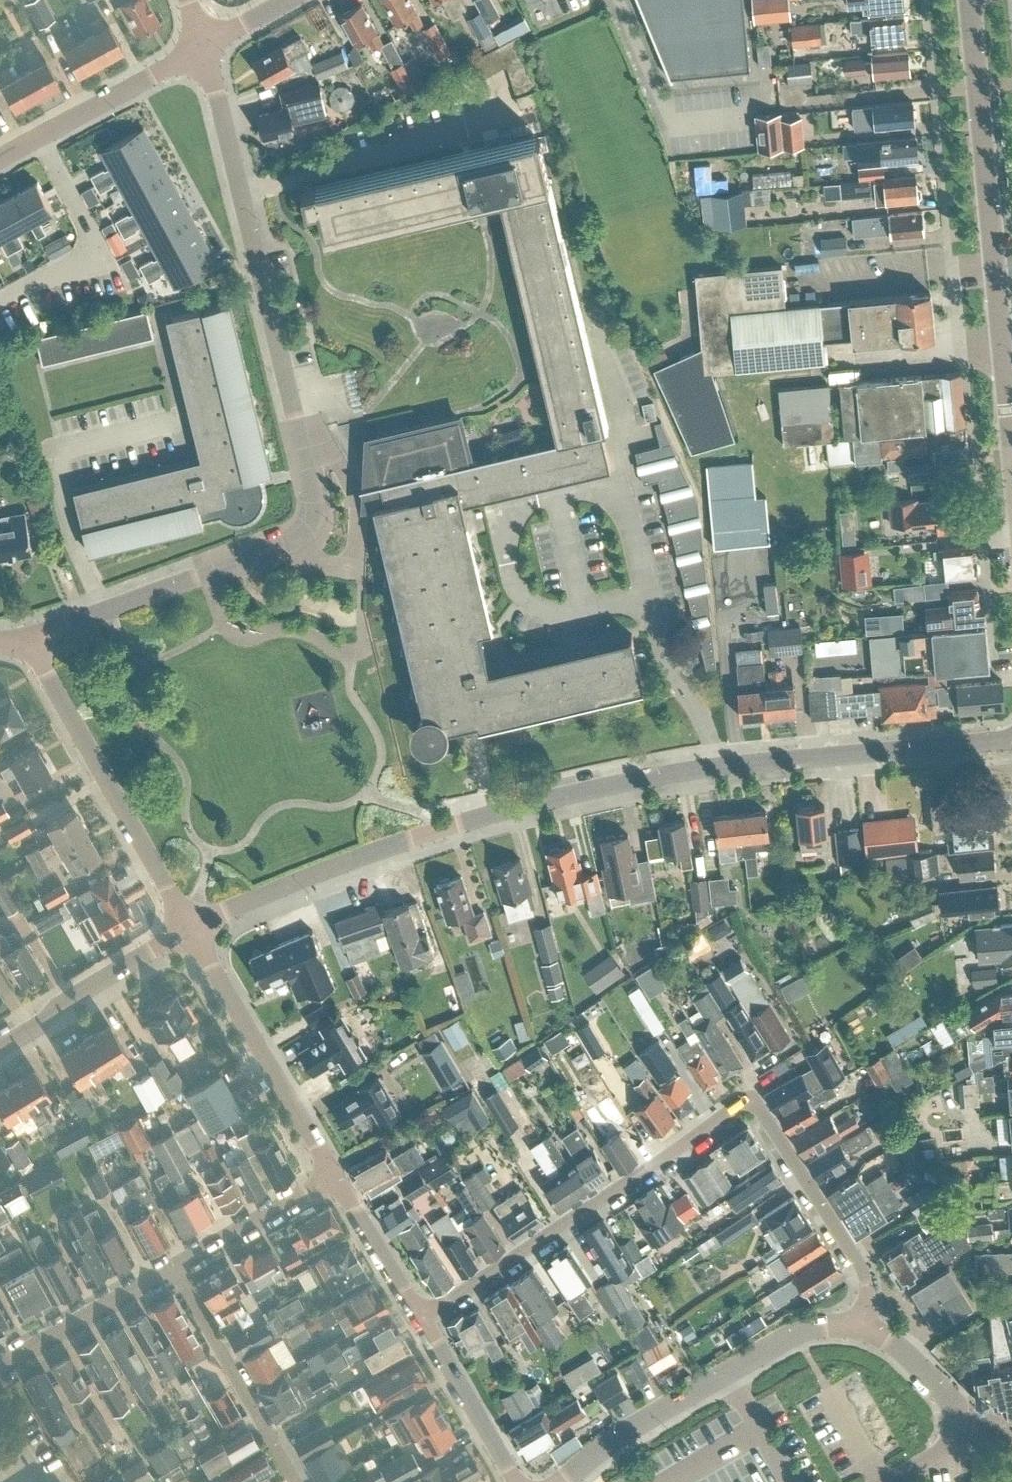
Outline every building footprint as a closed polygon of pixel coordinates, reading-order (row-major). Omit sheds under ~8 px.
[(45,0),(28,0),(24,2),(38,28),(55,18),(45,0)] [(146,0),(129,0),(120,5),(135,33),(158,20),(146,0)] [(423,21),(417,11),(418,10),(412,0),(383,0),(396,22),(408,16),(414,26),(423,21)] [(466,6),(463,0),(443,0),(451,14),(466,6)] [(500,14),(492,0),(476,0),(487,20),(500,14)] [(671,75),(730,69),(749,67),(748,54),(743,1),(743,0),(639,0),(671,75)] [(788,0),(752,0),(754,21),(790,17),(788,0)] [(904,8),(903,0),(847,0),(848,3),(866,1),(866,7),(869,9),(870,11),(904,8)] [(380,44),(383,42),(377,31),(377,30),(361,2),(339,14),(355,42),(367,36),(374,47),(380,44)] [(479,37),(492,30),(480,10),(468,17),(479,37)] [(856,32),(868,31),(869,40),(872,42),(907,39),(904,13),(850,18),(851,30),(856,30),(856,32)] [(96,33),(86,38),(99,62),(122,49),(109,25),(105,28),(99,17),(90,22),(96,33)] [(793,44),(821,41),(819,21),(791,24),(793,44)] [(825,21),(819,21),(821,41),(827,40),(825,21)] [(440,56),(450,50),(435,22),(424,27),(440,56)] [(99,62),(86,38),(76,43),(71,33),(62,37),(67,48),(63,50),(76,74),(99,62)] [(520,105),(540,98),(518,33),(466,61),(476,80),(507,63),(520,105)] [(283,44),(254,60),(267,82),(295,67),(290,58),(308,48),(300,35),(283,45),(283,44)] [(874,75),(910,72),(908,49),(872,53),(873,59),(864,60),(864,57),(845,58),(847,71),(874,69),(874,75)] [(348,66),(342,50),(312,61),(318,77),(348,66)] [(23,72),(36,96),(59,84),(46,60),(42,62),(36,52),(27,56),(32,67),(23,72)] [(392,66),(391,67),(404,92),(411,88),(417,85),(403,60),(392,66)] [(810,60),(786,63),(788,83),(812,80),(810,60)] [(23,72),(13,77),(8,67),(0,71),(0,75),(4,82),(0,85),(13,109),(36,96),(23,72)] [(279,90),(283,107),(258,113),(264,136),(295,128),(292,117),(302,115),(303,115),(325,110),(319,82),(279,90)] [(346,85),(339,84),(332,88),(329,95),(330,103),(337,109),(346,108),(352,104),(354,97),(352,90),(346,85)] [(361,96),(350,110),(360,118),(369,106),(370,105),(371,104),(363,98),(361,96)] [(912,99),(852,105),(854,127),(914,121),(912,99)] [(780,117),(779,111),(754,114),(758,149),(804,144),(802,115),(780,117)] [(95,182),(155,148),(143,126),(101,149),(110,165),(107,167),(106,166),(104,167),(91,174),(95,182)] [(296,135),(301,151),(329,134),(317,126),(296,135)] [(644,684),(632,633),(630,633),(630,634),(489,667),(480,629),(492,625),(463,501),(610,466),(602,429),(607,428),(549,182),(538,132),(512,138),(510,129),(485,135),(487,144),(302,188),(307,207),(316,205),(319,204),(326,235),(499,193),(557,439),(469,459),(459,416),(439,421),(439,420),(416,425),(416,426),(371,437),(380,480),(370,483),(388,560),(394,559),(397,572),(391,573),(397,596),(402,594),(405,607),(400,608),(405,631),(410,629),(413,642),(408,643),(415,671),(420,670),(423,683),(418,684),(425,715),(421,718),(418,722),(441,736),(443,731),(444,727),(477,719),(478,724),(507,717),(505,711),(518,708),(519,714),(548,707),(546,702),(559,699),(560,704),(588,698),(587,692),(599,689),(601,694),(629,688),(628,682),(640,679),(642,685),(644,684)] [(915,135),(857,140),(860,164),(882,161),(887,161),(889,162),(893,162),(894,160),(918,158),(915,135)] [(156,149),(155,148),(95,182),(96,183),(100,190),(113,183),(112,182),(117,179),(126,194),(168,171),(156,149)] [(860,178),(883,176),(882,164),(859,166),(860,178)] [(180,194),(168,171),(126,194),(135,210),(129,213),(128,212),(115,219),(120,227),(180,194)] [(915,173),(860,178),(839,180),(841,196),(876,193),(878,189),(878,188),(885,187),(887,201),(918,198),(918,196),(921,192),(920,186),(916,183),(915,173)] [(38,180),(14,192),(30,221),(38,236),(46,231),(38,216),(53,208),(38,180)] [(92,184),(81,190),(89,204),(100,198),(92,184)] [(746,222),(742,189),(710,193),(715,226),(746,222)] [(14,192),(0,200),(0,219),(16,248),(24,243),(16,228),(30,221),(14,192)] [(192,217),(180,194),(120,227),(125,236),(137,229),(136,227),(142,224),(150,240),(192,217)] [(854,234),(890,230),(891,234),(925,231),(922,209),(852,216),(854,234)] [(140,263),(144,272),(205,239),(192,217),(150,240),(159,255),(153,258),(153,257),(140,263)] [(16,248),(0,219),(0,239),(7,252),(16,248)] [(113,220),(102,226),(106,234),(118,228),(113,220)] [(59,234),(44,243),(52,257),(67,248),(59,234)] [(823,252),(847,250),(845,234),(821,237),(823,252)] [(205,239),(144,272),(149,280),(161,273),(161,272),(166,269),(175,285),(217,262),(205,239)] [(131,256),(121,261),(129,277),(139,271),(131,256)] [(736,368),(825,359),(823,339),(852,336),(853,342),(901,337),(901,338),(935,335),(930,291),(897,294),(849,299),(820,302),(820,301),(785,304),(782,264),(695,272),(702,345),(710,370),(736,367),(736,368)] [(148,289),(138,294),(143,305),(153,300),(148,289)] [(262,502),(263,493),(263,487),(255,489),(252,476),(272,471),(271,469),(268,470),(265,443),(264,441),(261,442),(258,416),(257,413),(254,414),(251,388),(251,386),(248,386),(244,360),(244,358),(241,358),(237,332),(237,330),(234,330),(231,304),(230,301),(167,317),(202,456),(75,488),(90,551),(91,550),(90,547),(117,544),(119,543),(118,540),(145,537),(147,537),(146,533),(173,530),(175,530),(174,527),(201,523),(203,523),(202,518),(220,513),(227,518),(236,520),(244,519),(252,515),(258,509),(262,502)] [(147,308),(36,335),(43,362),(153,335),(147,308)] [(734,436),(702,345),(654,366),(691,449),(734,436)] [(955,370),(839,381),(844,435),(853,434),(853,437),(855,459),(855,460),(882,458),(882,454),(931,450),(932,459),(926,460),(926,462),(909,463),(910,479),(970,473),(960,370),(955,370)] [(176,378),(134,381),(135,398),(177,396),(176,378)] [(829,382),(778,387),(783,443),(789,443),(812,441),(826,439),(834,439),(829,382)] [(646,419),(657,416),(653,400),(642,402),(646,419)] [(660,443),(635,449),(635,450),(638,462),(676,452),(671,440),(660,443)] [(889,468),(905,466),(904,456),(888,458),(889,468)] [(677,459),(640,469),(643,482),(658,478),(661,489),(690,482),(679,459),(677,459)] [(770,539),(768,525),(766,495),(756,496),(752,460),(706,464),(714,544),(770,539)] [(693,489),(663,496),(669,521),(699,513),(698,500),(693,489)] [(936,503),(918,505),(917,496),(890,498),(892,522),(919,520),(919,518),(938,516),(939,529),(973,526),(973,522),(975,520),(974,514),(972,512),(970,499),(936,502),(936,503)] [(32,550),(25,510),(2,514),(4,526),(0,526),(0,556),(32,550)] [(700,520),(671,528),(677,552),(703,546),(700,520)] [(842,542),(855,541),(854,525),(841,527),(842,542)] [(936,577),(946,577),(978,573),(978,570),(980,567),(979,562),(977,560),(976,557),(975,543),(933,548),(936,577)] [(871,581),(868,548),(838,550),(841,583),(871,581)] [(701,554),(679,559),(685,584),(706,578),(704,553),(703,553),(701,554)] [(707,585),(687,591),(693,615),(710,611),(707,585)] [(948,590),(950,608),(926,611),(928,626),(985,621),(983,604),(979,604),(977,587),(948,590)] [(865,613),(866,631),(902,629),(900,611),(865,613)] [(709,618),(695,622),(706,666),(716,664),(711,618),(710,618),(709,618)] [(913,672),(939,669),(953,668),(989,665),(985,623),(949,626),(949,627),(869,634),(873,674),(913,670),(913,672)] [(803,650),(800,624),(768,627),(770,653),(803,650)] [(823,641),(864,639),(863,624),(823,625),(823,641)] [(740,715),(768,712),(765,685),(764,686),(762,660),(735,662),(740,715)] [(771,685),(765,685),(768,712),(796,710),(793,683),(783,684),(782,668),(770,669),(771,685)] [(841,672),(809,674),(810,689),(809,689),(811,717),(827,715),(824,688),(836,687),(836,686),(842,686),(841,675),(841,672)] [(1001,678),(950,681),(951,693),(958,693),(959,709),(1003,706),(1001,678)] [(836,687),(824,688),(827,715),(875,711),(875,710),(880,709),(881,719),(931,715),(931,714),(936,713),(935,701),(953,699),(954,709),(959,709),(958,693),(951,693),(950,681),(947,682),(938,682),(938,688),(935,689),(934,681),(929,681),(878,684),(879,691),(873,691),(873,689),(852,691),(837,692),(836,687)] [(24,720),(9,694),(0,699),(0,734),(24,720)] [(24,787),(51,772),(49,769),(50,767),(47,761),(45,761),(37,747),(10,763),(11,763),(0,769),(6,779),(16,773),(24,787)] [(987,794),(931,800),(933,828),(934,832),(946,831),(948,845),(991,841),(994,841),(994,838),(993,838),(990,796),(990,794),(987,794)] [(9,814),(2,802),(0,803),(0,818),(9,814)] [(826,832),(827,832),(824,803),(798,806),(800,833),(801,848),(827,846),(826,832)] [(54,839),(41,847),(40,845),(26,853),(32,863),(87,832),(74,809),(46,825),(54,839)] [(759,871),(757,853),(756,847),(772,846),(770,832),(768,833),(766,809),(740,812),(745,854),(747,872),(759,871)] [(745,854),(740,812),(715,815),(718,839),(720,857),(745,854)] [(913,816),(865,821),(867,841),(868,852),(916,847),(914,826),(913,816)] [(659,823),(661,833),(645,835),(649,855),(679,850),(682,866),(693,864),(690,848),(685,818),(659,823)] [(4,831),(10,840),(10,841),(31,829),(25,819),(4,831)] [(863,858),(860,831),(860,826),(834,828),(837,861),(840,860),(841,872),(852,871),(851,859),(863,858)] [(87,832),(32,863),(38,873),(51,866),(51,864),(64,857),(72,870),(100,854),(87,832)] [(636,859),(634,848),(631,849),(628,832),(615,835),(614,832),(607,834),(607,836),(602,837),(608,865),(603,865),(608,891),(628,886),(631,900),(656,895),(648,857),(636,859)] [(550,850),(547,850),(555,881),(559,897),(586,890),(592,912),(606,909),(597,876),(596,869),(582,872),(579,860),(577,860),(573,844),(559,847),(559,845),(549,848),(550,850)] [(951,848),(905,853),(897,855),(900,871),(900,874),(939,869),(939,867),(958,865),(959,875),(995,871),(995,868),(996,866),(996,859),(993,857),(992,846),(957,849),(957,854),(952,855),(951,848)] [(897,855),(884,857),(887,873),(900,871),(897,855)] [(534,911),(532,905),(534,904),(531,890),(532,890),(528,875),(525,876),(520,856),(493,863),(508,918),(534,911)] [(471,938),(491,932),(484,909),(474,913),(461,874),(449,878),(449,876),(439,879),(440,881),(437,882),(448,916),(462,911),(464,916),(463,916),(471,938)] [(87,913),(75,919),(89,943),(133,918),(132,915),(133,914),(129,906),(127,907),(121,896),(120,896),(108,875),(84,889),(76,894),(87,913)] [(711,902),(724,901),(737,899),(736,886),(723,887),(722,875),(709,876),(711,902)] [(708,911),(705,877),(691,878),(693,906),(695,906),(696,918),(690,922),(694,930),(713,918),(708,911)] [(8,915),(19,909),(0,878),(0,902),(8,915)] [(47,906),(68,894),(62,883),(41,895),(47,906)] [(998,904),(1000,902),(1000,896),(997,894),(996,884),(962,887),(962,888),(940,890),(942,903),(964,901),(965,911),(999,907),(998,904)] [(367,909),(335,920),(342,940),(345,939),(352,960),(381,950),(380,947),(374,929),(389,924),(402,962),(427,953),(427,952),(434,950),(417,899),(409,901),(385,909),(381,900),(366,905),(367,909)] [(38,934),(50,927),(44,915),(31,922),(38,934)] [(979,958),(996,956),(996,962),(1011,960),(1011,921),(976,925),(979,958)] [(558,952),(549,922),(534,926),(543,957),(558,952)] [(857,922),(848,926),(851,934),(860,930),(857,922)] [(312,928),(274,944),(261,949),(259,948),(253,950),(253,953),(250,954),(262,984),(287,974),(298,998),(309,993),(310,994),(335,984),(335,983),(324,958),(325,957),(312,928)] [(4,936),(2,932),(0,932),(0,955),(2,953),(20,983),(25,980),(26,982),(34,977),(33,975),(42,970),(24,941),(21,942),(14,931),(4,936)] [(920,932),(903,949),(913,959),(930,942),(920,932)] [(807,954),(819,949),(813,935),(801,940),(807,954)] [(493,955),(505,951),(500,937),(488,940),(493,955)] [(661,942),(654,944),(656,955),(668,953),(666,942),(661,942)] [(614,972),(621,967),(611,954),(605,959),(614,972)] [(789,1034),(769,1001),(740,954),(721,965),(740,996),(739,996),(750,1013),(771,1045),(789,1034)] [(469,988),(486,983),(477,957),(460,963),(469,988)] [(563,978),(558,958),(541,962),(546,982),(563,978)] [(974,981),(996,979),(995,966),(972,968),(974,981)] [(735,996),(730,986),(720,970),(704,979),(706,983),(720,1005),(735,996)] [(355,995),(366,990),(357,971),(346,977),(355,995)] [(789,979),(780,984),(782,986),(787,996),(789,999),(797,994),(789,979)] [(560,981),(548,985),(551,997),(564,993),(560,981)] [(724,1012),(721,1007),(720,1005),(706,983),(691,992),(705,1015),(693,1022),(724,1074),(743,1063),(715,1017),(724,1012)] [(1011,983),(1000,989),(965,1010),(974,1025),(994,1014),(1011,1012),(1011,985),(1011,983)] [(168,1040),(179,1058),(195,1049),(182,1026),(191,1021),(175,993),(172,995),(170,992),(159,999),(161,1001),(149,1008),(155,1018),(146,1023),(156,1040),(166,1034),(169,1039),(168,1040)] [(739,996),(733,1000),(721,1007),(724,1012),(752,1057),(771,1045),(750,1013),(739,996)] [(311,1024),(332,1012),(326,1002),(305,1014),(311,1024)] [(928,1002),(895,1020),(901,1031),(934,1013),(928,1002)] [(651,1004),(641,1011),(654,1031),(664,1024),(651,1004)] [(954,1037),(974,1025),(965,1010),(945,1022),(954,1037)] [(325,1033),(300,1048),(314,1071),(339,1056),(345,1066),(366,1054),(342,1013),(321,1026),(325,1033)] [(994,1015),(995,1031),(982,1032),(984,1049),(967,1057),(973,1069),(1011,1049),(1011,1013),(994,1015)] [(686,1032),(694,1027),(686,1014),(678,1019),(686,1032)] [(597,1037),(584,1016),(573,1023),(586,1045),(597,1037)] [(469,1039),(457,1018),(443,1026),(455,1047),(469,1039)] [(82,1043),(100,1073),(118,1063),(125,1075),(136,1069),(128,1056),(110,1025),(93,1036),(92,1034),(84,1039),(85,1041),(82,1043)] [(297,1043),(311,1036),(305,1025),(292,1032),(297,1043)] [(560,1027),(543,1037),(550,1050),(567,1039),(560,1027)] [(440,1038),(434,1029),(418,1038),(424,1047),(420,1049),(441,1084),(462,1072),(441,1037),(440,1038)] [(517,1046),(510,1034),(491,1046),(497,1057),(517,1046)] [(688,1037),(677,1044),(704,1087),(717,1078),(714,1072),(717,1070),(697,1037),(691,1041),(688,1037)] [(661,1040),(642,1051),(663,1085),(661,1087),(678,1115),(693,1106),(687,1096),(691,1094),(680,1076),(679,1076),(674,1069),(678,1067),(661,1040)] [(547,1056),(537,1041),(519,1054),(529,1068),(547,1056)] [(807,1052),(818,1072),(806,1079),(801,1070),(765,1090),(777,1110),(844,1073),(827,1041),(807,1052)] [(100,1073),(82,1043),(61,1055),(79,1086),(89,1080),(96,1093),(105,1088),(97,1075),(100,1073)] [(906,1067),(895,1047),(880,1055),(891,1075),(906,1067)] [(1011,1069),(1011,1051),(1003,1055),(1004,1070),(1011,1069)] [(878,1083),(891,1076),(889,1072),(880,1055),(867,1063),(878,1083)] [(519,1056),(502,1066),(509,1078),(526,1068),(519,1056)] [(167,1095),(185,1085),(176,1070),(171,1073),(161,1057),(149,1064),(167,1095)] [(47,1118),(39,1104),(51,1096),(34,1069),(12,1082),(29,1110),(37,1123),(44,1134),(55,1127),(48,1117),(47,1118)] [(208,1130),(229,1118),(242,1110),(220,1072),(185,1093),(208,1130)] [(164,1098),(152,1075),(151,1073),(132,1083),(146,1109),(164,1098)] [(1001,1088),(1010,1087),(1011,1110),(1011,1073),(1000,1075),(1001,1088)] [(380,1075),(374,1079),(361,1086),(345,1096),(346,1097),(334,1105),(345,1124),(371,1108),(381,1125),(402,1112),(380,1075)] [(654,1132),(674,1117),(644,1075),(634,1082),(645,1098),(635,1106),(654,1132)] [(965,1104),(978,1102),(976,1080),(963,1081),(965,1104)] [(812,1104),(837,1090),(832,1081),(778,1112),(790,1129),(817,1113),(812,1104)] [(12,1082),(0,1090),(0,1111),(7,1123),(20,1115),(22,1119),(30,1114),(36,1124),(26,1130),(33,1140),(44,1134),(37,1123),(29,1110),(12,1082)] [(489,1117),(472,1088),(443,1105),(452,1121),(467,1112),(475,1126),(489,1117)] [(505,1131),(519,1122),(496,1088),(483,1097),(505,1131)] [(874,1088),(863,1093),(875,1114),(886,1108),(880,1097),(879,1098),(874,1088)] [(80,1116),(92,1109),(82,1093),(71,1100),(80,1116)] [(620,1169),(637,1157),(619,1130),(617,1132),(604,1111),(594,1118),(608,1138),(602,1142),(620,1169)] [(897,1125),(889,1111),(870,1122),(878,1136),(897,1125)] [(805,1153),(859,1122),(854,1113),(836,1124),(830,1113),(793,1135),(805,1153)] [(150,1143),(136,1119),(118,1129),(136,1159),(143,1155),(139,1149),(150,1143)] [(216,1154),(213,1146),(210,1139),(207,1133),(204,1134),(196,1119),(176,1130),(189,1154),(202,1147),(207,1158),(216,1154)] [(237,1137),(247,1155),(257,1149),(274,1182),(291,1173),(282,1158),(284,1157),(273,1137),(271,1138),(264,1123),(237,1137)] [(577,1124),(567,1130),(562,1134),(577,1158),(595,1185),(611,1174),(593,1146),(592,1147),(577,1124)] [(722,1166),(725,1164),(729,1168),(733,1169),(740,1168),(740,1169),(766,1152),(747,1125),(710,1149),(713,1154),(684,1173),(702,1202),(732,1182),(722,1166)] [(851,1159),(847,1152),(873,1137),(866,1125),(850,1134),(808,1158),(820,1177),(851,1159)] [(124,1140),(117,1128),(89,1143),(95,1155),(124,1140)] [(897,1130),(884,1138),(897,1159),(911,1151),(897,1130)] [(152,1143),(196,1224),(214,1214),(199,1188),(192,1192),(180,1170),(190,1165),(172,1132),(152,1143)] [(247,1155),(237,1137),(235,1132),(226,1137),(232,1147),(223,1152),(247,1197),(264,1187),(247,1155)] [(405,1141),(408,1144),(392,1155),(387,1146),(349,1166),(360,1182),(364,1188),(400,1168),(402,1172),(428,1156),(430,1159),(443,1150),(438,1143),(434,1146),(426,1134),(418,1133),(405,1141)] [(61,1157),(78,1148),(71,1135),(54,1144),(61,1157)] [(557,1143),(555,1144),(549,1135),(543,1138),(550,1148),(547,1149),(578,1196),(595,1185),(577,1158),(569,1163),(557,1143)] [(938,1153),(935,1135),(918,1137),(921,1156),(938,1153)] [(550,1148),(543,1138),(542,1136),(530,1145),(550,1175),(543,1180),(561,1207),(578,1196),(547,1149),(550,1148)] [(18,1168),(29,1161),(17,1140),(6,1147),(18,1168)] [(11,1161),(0,1143),(0,1168),(11,1161)] [(196,1224),(152,1143),(166,1169),(154,1175),(167,1199),(171,1196),(174,1202),(164,1207),(178,1234),(196,1224)] [(1002,1152),(1004,1176),(995,1177),(978,1179),(979,1194),(996,1192),(996,1195),(1011,1194),(1011,1151),(1002,1152)] [(443,1162),(451,1174),(465,1165),(457,1152),(443,1162)] [(912,1152),(903,1158),(909,1168),(919,1162),(912,1152)] [(727,1190),(729,1193),(737,1205),(781,1175),(771,1160),(727,1190)] [(223,1210),(241,1200),(226,1170),(216,1175),(210,1164),(201,1170),(207,1180),(207,1181),(223,1210)] [(464,1178),(483,1207),(496,1198),(485,1181),(492,1177),(484,1165),(464,1178)] [(97,1196),(108,1190),(96,1167),(84,1173),(97,1196)] [(409,1197),(430,1184),(419,1167),(399,1180),(409,1197)] [(843,1209),(889,1180),(882,1170),(865,1181),(858,1170),(830,1188),(832,1191),(831,1194),(835,1199),(838,1200),(843,1209)] [(131,1197),(119,1203),(146,1251),(166,1240),(150,1209),(158,1205),(140,1172),(122,1182),(131,1197)] [(895,1190),(889,1180),(843,1209),(849,1218),(849,1221),(852,1226),(855,1227),(857,1230),(885,1212),(878,1201),(895,1190)] [(24,1193),(18,1182),(0,1192),(0,1193),(5,1203),(24,1193)] [(505,1244),(470,1191),(465,1183),(455,1189),(474,1217),(465,1223),(487,1257),(505,1244)] [(907,1197),(918,1215),(941,1200),(930,1183),(907,1197)] [(516,1237),(544,1219),(529,1196),(528,1197),(521,1186),(495,1203),(502,1214),(501,1215),(516,1237)] [(669,1200),(665,1203),(654,1186),(635,1198),(646,1215),(637,1221),(652,1243),(683,1222),(682,1221),(669,1200)] [(699,1210),(692,1200),(686,1190),(669,1200),(682,1221),(699,1210)] [(778,1247),(813,1224),(793,1194),(765,1213),(772,1225),(764,1231),(773,1244),(776,1243),(778,1247)] [(406,1206),(399,1195),(386,1203),(384,1200),(375,1205),(381,1215),(380,1215),(392,1232),(397,1228),(400,1234),(418,1222),(415,1217),(421,1213),(413,1202),(406,1206)] [(939,1201),(922,1212),(918,1215),(927,1229),(953,1213),(943,1198),(941,1200),(939,1201)] [(1011,1225),(1011,1203),(988,1205),(989,1215),(1004,1214),(1003,1209),(1009,1208),(1011,1225)] [(106,1233),(101,1224),(104,1223),(96,1207),(84,1214),(113,1269),(133,1258),(116,1228),(106,1233)] [(722,1243),(759,1218),(751,1207),(715,1232),(722,1243)] [(107,1272),(91,1243),(96,1240),(79,1208),(60,1218),(70,1237),(72,1236),(79,1249),(71,1253),(87,1283),(107,1272)] [(344,1235),(329,1208),(297,1226),(302,1235),(308,1245),(323,1237),(328,1246),(344,1235)] [(468,1244),(461,1233),(462,1232),(447,1209),(430,1220),(445,1242),(443,1243),(462,1273),(478,1263),(466,1245),(468,1244)] [(621,1247),(620,1247),(602,1218),(584,1229),(613,1277),(632,1265),(621,1247)] [(418,1222),(400,1234),(420,1263),(419,1264),(427,1277),(428,1276),(436,1290),(454,1278),(418,1222)] [(992,1236),(991,1222),(967,1224),(968,1238),(992,1236)] [(758,1266),(766,1278),(789,1263),(792,1267),(826,1245),(816,1228),(758,1266)] [(891,1266),(927,1243),(918,1229),(882,1252),(891,1266)] [(722,1243),(715,1232),(697,1243),(704,1254),(722,1243)] [(80,1286),(62,1252),(52,1257),(39,1233),(28,1239),(42,1263),(60,1297),(80,1286)] [(308,1245),(302,1235),(291,1241),(296,1248),(298,1250),(308,1245)] [(629,1257),(640,1250),(630,1235),(619,1242),(629,1257)] [(358,1259),(349,1242),(331,1252),(331,1251),(321,1256),(322,1258),(311,1264),(319,1280),(330,1273),(331,1274),(358,1259)] [(580,1316),(595,1306),(581,1286),(592,1279),(568,1243),(543,1259),(580,1316)] [(766,1260),(780,1250),(778,1247),(776,1243),(773,1244),(761,1252),(766,1260)] [(927,1243),(891,1266),(901,1284),(916,1275),(917,1276),(939,1262),(927,1243)] [(36,1263),(31,1266),(19,1245),(7,1252),(38,1309),(56,1300),(36,1263)] [(249,1287),(282,1268),(271,1248),(254,1258),(250,1253),(235,1262),(249,1287)] [(296,1248),(281,1256),(287,1268),(303,1260),(298,1250),(296,1248)] [(1004,1249),(1003,1248),(990,1250),(990,1249),(975,1250),(977,1272),(1011,1269),(1011,1248),(1004,1249)] [(781,1284),(780,1283),(768,1291),(776,1304),(789,1296),(788,1295),(802,1286),(806,1292),(842,1269),(830,1251),(781,1284)] [(7,1252),(0,1255),(0,1268),(2,1273),(5,1271),(9,1278),(1,1282),(21,1319),(38,1309),(7,1252)] [(367,1275),(358,1259),(331,1274),(330,1273),(319,1280),(324,1289),(321,1291),(323,1295),(338,1286),(341,1291),(351,1286),(350,1285),(367,1275)] [(309,1269),(303,1260),(288,1268),(293,1278),(309,1269)] [(924,1305),(961,1282),(949,1263),(912,1286),(924,1305)] [(229,1265),(213,1274),(237,1316),(245,1311),(238,1298),(245,1293),(229,1265)] [(558,1304),(533,1265),(511,1280),(539,1322),(535,1324),(550,1346),(566,1336),(549,1310),(558,1304)] [(237,1316),(213,1274),(197,1283),(214,1311),(213,1312),(213,1313),(213,1314),(219,1325),(225,1321),(225,1322),(237,1316)] [(619,1274),(604,1282),(620,1309),(617,1310),(629,1330),(630,1329),(641,1349),(643,1348),(657,1339),(619,1274)] [(530,1343),(541,1337),(509,1281),(485,1297),(508,1338),(522,1329),(530,1343)] [(620,1309),(604,1282),(594,1288),(610,1314),(617,1310),(620,1309)] [(961,1282),(924,1305),(936,1324),(973,1301),(961,1282)] [(372,1284),(342,1301),(317,1315),(323,1326),(349,1312),(357,1327),(387,1310),(372,1284)] [(1003,1287),(1005,1304),(1011,1302),(1011,1285),(1003,1287)] [(12,1323),(13,1319),(12,1318),(0,1296),(0,1330),(12,1323)] [(154,1308),(168,1332),(181,1354),(200,1343),(187,1321),(188,1321),(174,1297),(154,1308)] [(1005,1304),(990,1308),(994,1356),(1011,1351),(1011,1302),(1005,1304)] [(494,1333),(479,1306),(464,1314),(463,1311),(449,1320),(465,1349),(483,1339),(493,1357),(503,1351),(494,1333)] [(357,1327),(349,1312),(338,1318),(347,1333),(357,1327)] [(171,1338),(164,1343),(156,1330),(155,1331),(145,1313),(128,1323),(152,1363),(163,1381),(173,1375),(170,1368),(184,1360),(181,1354),(171,1338)] [(286,1329),(277,1313),(265,1319),(274,1336),(286,1329)] [(733,1344),(762,1325),(766,1322),(760,1313),(744,1325),(727,1335),(733,1344)] [(351,1345),(342,1350),(348,1360),(400,1331),(389,1314),(353,1334),(357,1343),(351,1346),(351,1345)] [(322,1324),(317,1315),(304,1322),(309,1331),(322,1324)] [(257,1345),(274,1336),(267,1322),(250,1331),(257,1345)] [(686,1339),(696,1332),(689,1322),(679,1329),(686,1339)] [(152,1374),(140,1355),(123,1326),(104,1336),(121,1364),(144,1399),(156,1391),(147,1377),(152,1374)] [(229,1339),(239,1358),(255,1349),(245,1330),(229,1339)] [(403,1336),(400,1331),(348,1360),(354,1371),(364,1366),(363,1365),(369,1361),(373,1369),(409,1348),(402,1336),(403,1336)] [(657,1339),(643,1348),(651,1361),(656,1368),(677,1355),(665,1334),(657,1339)] [(112,1378),(117,1375),(98,1340),(79,1351),(114,1414),(128,1406),(112,1378)] [(318,1350),(322,1358),(333,1351),(329,1344),(318,1350)] [(268,1345),(247,1356),(242,1360),(256,1384),(282,1368),(268,1345)] [(656,1368),(651,1361),(650,1362),(642,1349),(640,1350),(639,1347),(623,1356),(623,1357),(620,1359),(615,1362),(626,1381),(633,1376),(638,1384),(650,1377),(649,1374),(654,1371),(657,1376),(659,1374),(656,1368)] [(994,1366),(973,1370),(977,1393),(976,1394),(976,1395),(984,1401),(985,1399),(994,1398),(995,1403),(1003,1402),(1004,1407),(1011,1406),(1011,1351),(994,1356),(994,1366)] [(325,1361),(332,1374),(348,1365),(341,1352),(325,1361)] [(93,1409),(84,1393),(90,1389),(70,1356),(52,1367),(68,1393),(82,1416),(99,1439),(111,1431),(97,1406),(93,1409)] [(385,1369),(352,1389),(359,1402),(373,1395),(380,1408),(401,1396),(398,1392),(424,1378),(423,1376),(423,1373),(420,1368),(417,1366),(413,1358),(387,1373),(385,1369)] [(323,1359),(310,1365),(298,1372),(299,1375),(292,1379),(287,1370),(257,1388),(266,1405),(316,1376),(326,1370),(329,1369),(323,1359)] [(572,1385),(586,1376),(578,1362),(563,1371),(572,1385)] [(551,1370),(557,1379),(564,1375),(558,1365),(551,1370)] [(677,1367),(666,1373),(672,1382),(684,1375),(683,1374),(678,1366),(677,1367)] [(326,1370),(316,1376),(266,1405),(276,1421),(306,1404),(303,1398),(315,1391),(332,1382),(326,1370)] [(594,1385),(608,1407),(631,1392),(617,1370),(594,1385)] [(72,1421),(60,1401),(61,1400),(45,1371),(25,1382),(36,1400),(32,1402),(51,1434),(52,1433),(60,1446),(77,1437),(69,1423),(72,1421)] [(206,1402),(192,1377),(182,1382),(196,1407),(206,1402)] [(526,1386),(535,1404),(547,1397),(538,1380),(526,1386)] [(522,1383),(504,1394),(501,1396),(513,1417),(534,1404),(522,1383)] [(226,1388),(209,1398),(222,1423),(240,1413),(226,1388)] [(432,1396),(405,1413),(402,1407),(385,1417),(400,1441),(415,1433),(443,1415),(432,1396)] [(509,1427),(518,1442),(581,1405),(577,1398),(555,1411),(556,1413),(549,1416),(544,1407),(509,1427)] [(581,1405),(518,1442),(526,1457),(561,1437),(555,1427),(561,1423),(562,1425),(585,1412),(581,1405)] [(210,1432),(199,1413),(187,1420),(198,1439),(210,1432)] [(443,1415),(415,1433),(425,1451),(455,1435),(443,1415)] [(302,1459),(334,1441),(325,1424),(292,1442),(302,1459)] [(201,1446),(191,1430),(172,1441),(182,1458),(201,1446)] [(225,1467),(233,1462),(233,1461),(259,1446),(250,1430),(223,1446),(220,1441),(198,1455),(210,1476),(211,1475),(215,1473),(218,1471),(225,1467)] [(563,1440),(552,1448),(559,1458),(570,1450),(563,1440)] [(180,1459),(168,1442),(147,1455),(159,1473),(180,1459)] [(304,1459),(317,1481),(323,1481),(345,1470),(330,1444),(304,1459)] [(379,1469),(387,1481),(396,1481),(421,1468),(412,1451),(379,1469)] [(223,1479),(218,1481),(268,1481),(264,1475),(272,1470),(264,1455),(237,1471),(229,1475),(223,1479)] [(372,1456),(365,1460),(369,1467),(377,1463),(372,1456)] [(441,1470),(437,1464),(418,1475),(422,1481),(463,1481),(480,1472),(471,1456),(453,1466),(452,1464),(441,1470)] [(128,1481),(148,1481),(154,1478),(141,1458),(121,1471),(128,1481)] [(160,1480),(162,1481),(172,1481),(185,1475),(178,1463),(158,1475),(160,1480)] [(211,1475),(215,1481),(218,1481),(223,1479),(229,1475),(225,1467),(218,1471),(215,1473),(211,1475)] [(104,1481),(125,1481),(119,1472),(104,1481)] [(382,1474),(367,1481),(386,1481),(382,1474)] [(411,1474),(396,1481),(415,1481),(411,1474)]
